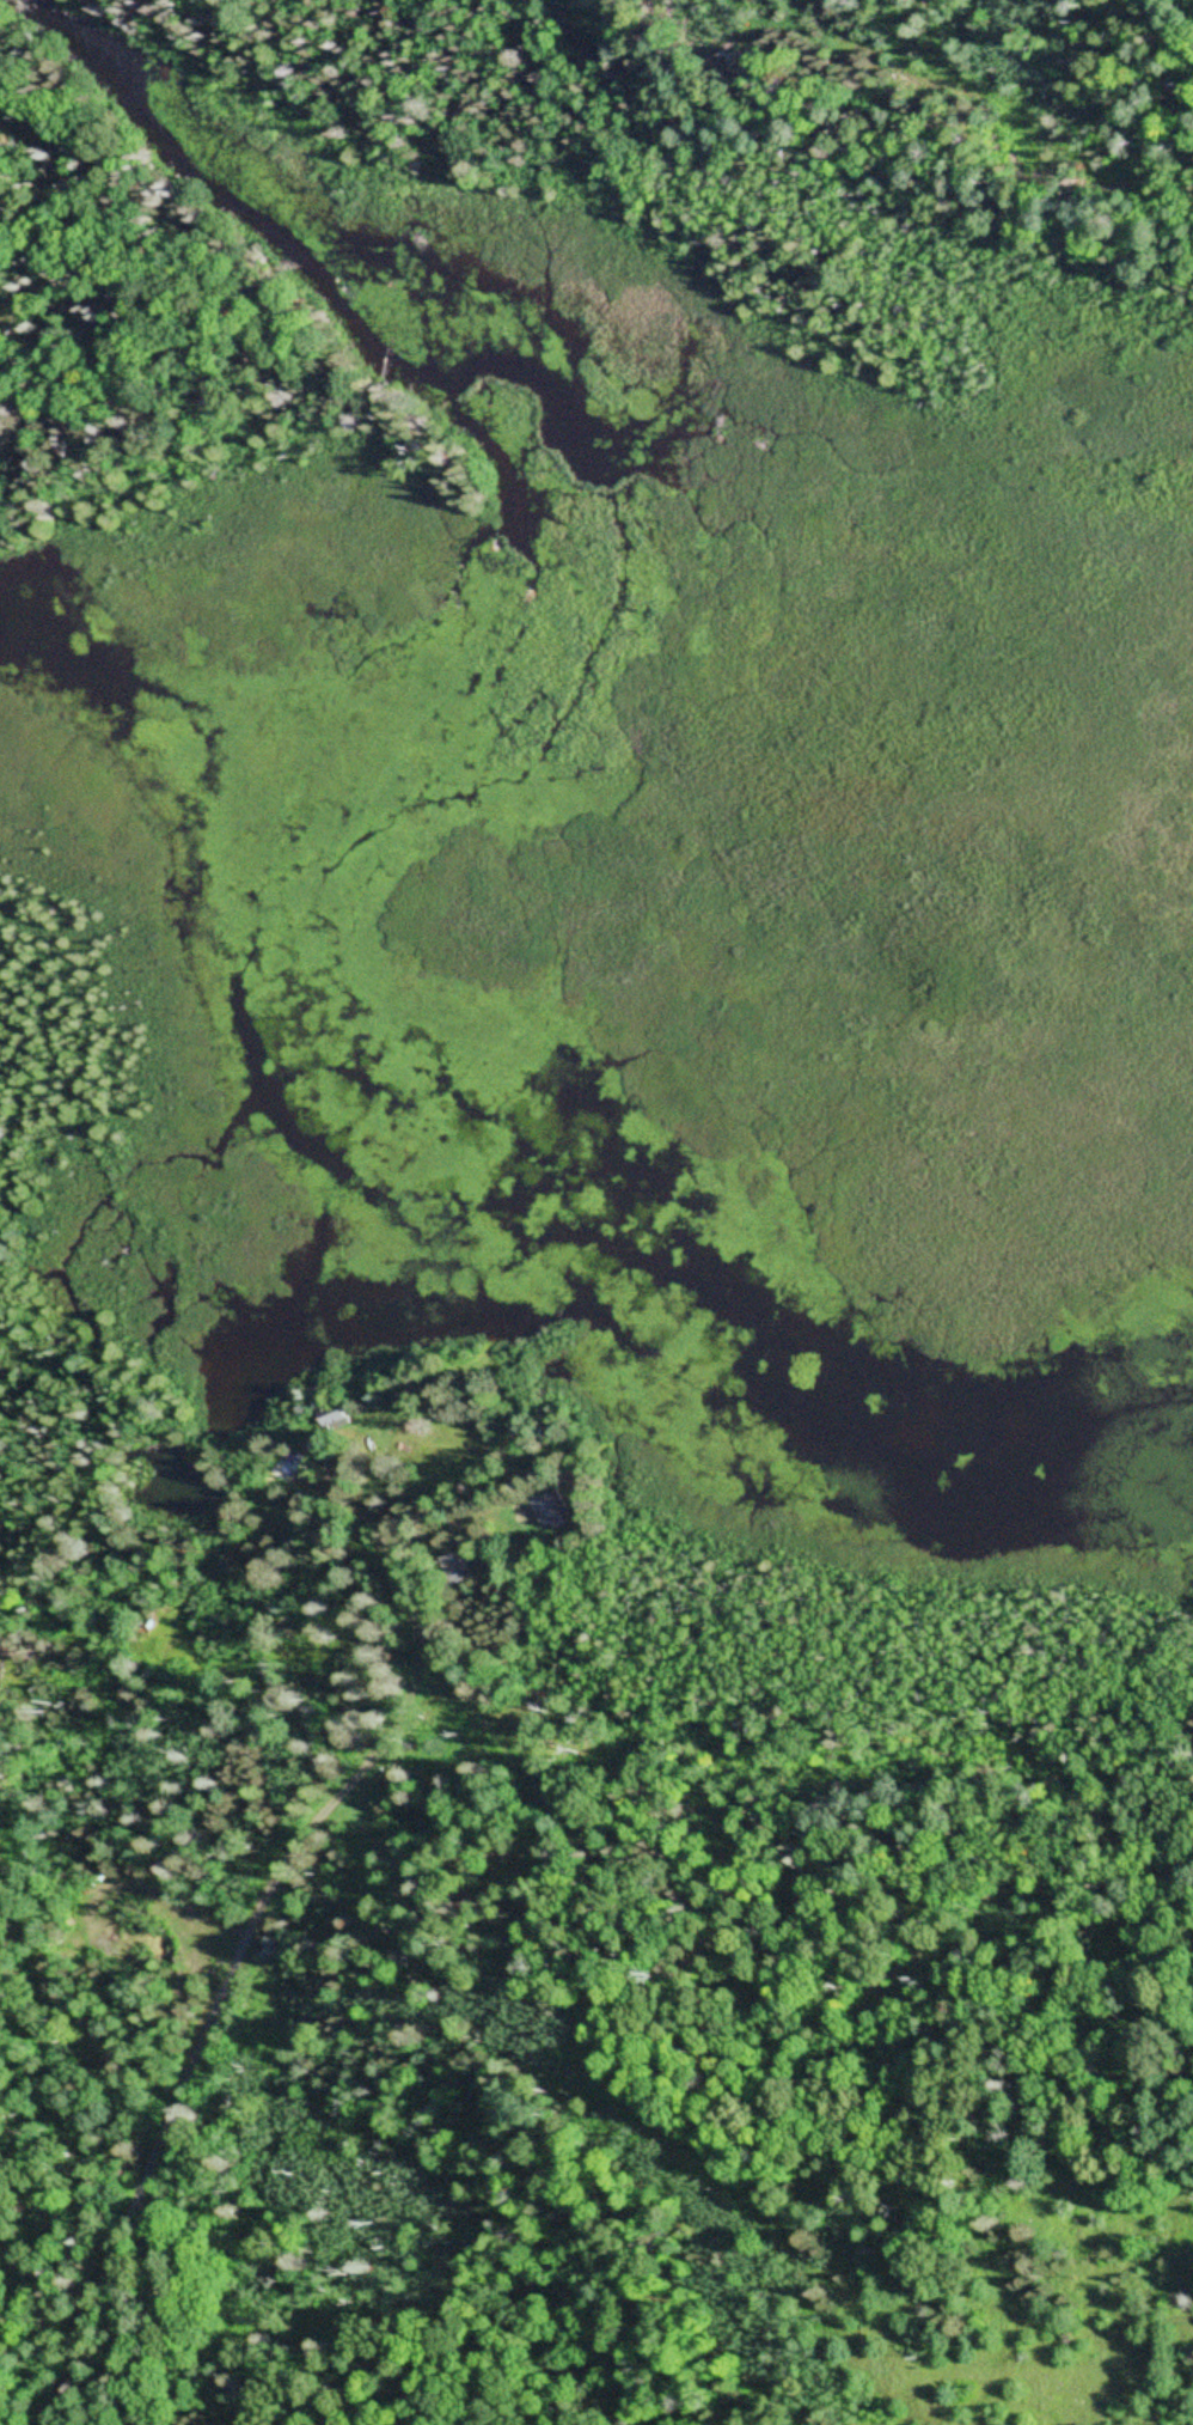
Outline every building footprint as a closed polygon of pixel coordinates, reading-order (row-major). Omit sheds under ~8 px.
[(458,1583),(473,1573),(458,1549),(443,1558),(458,1583)]
